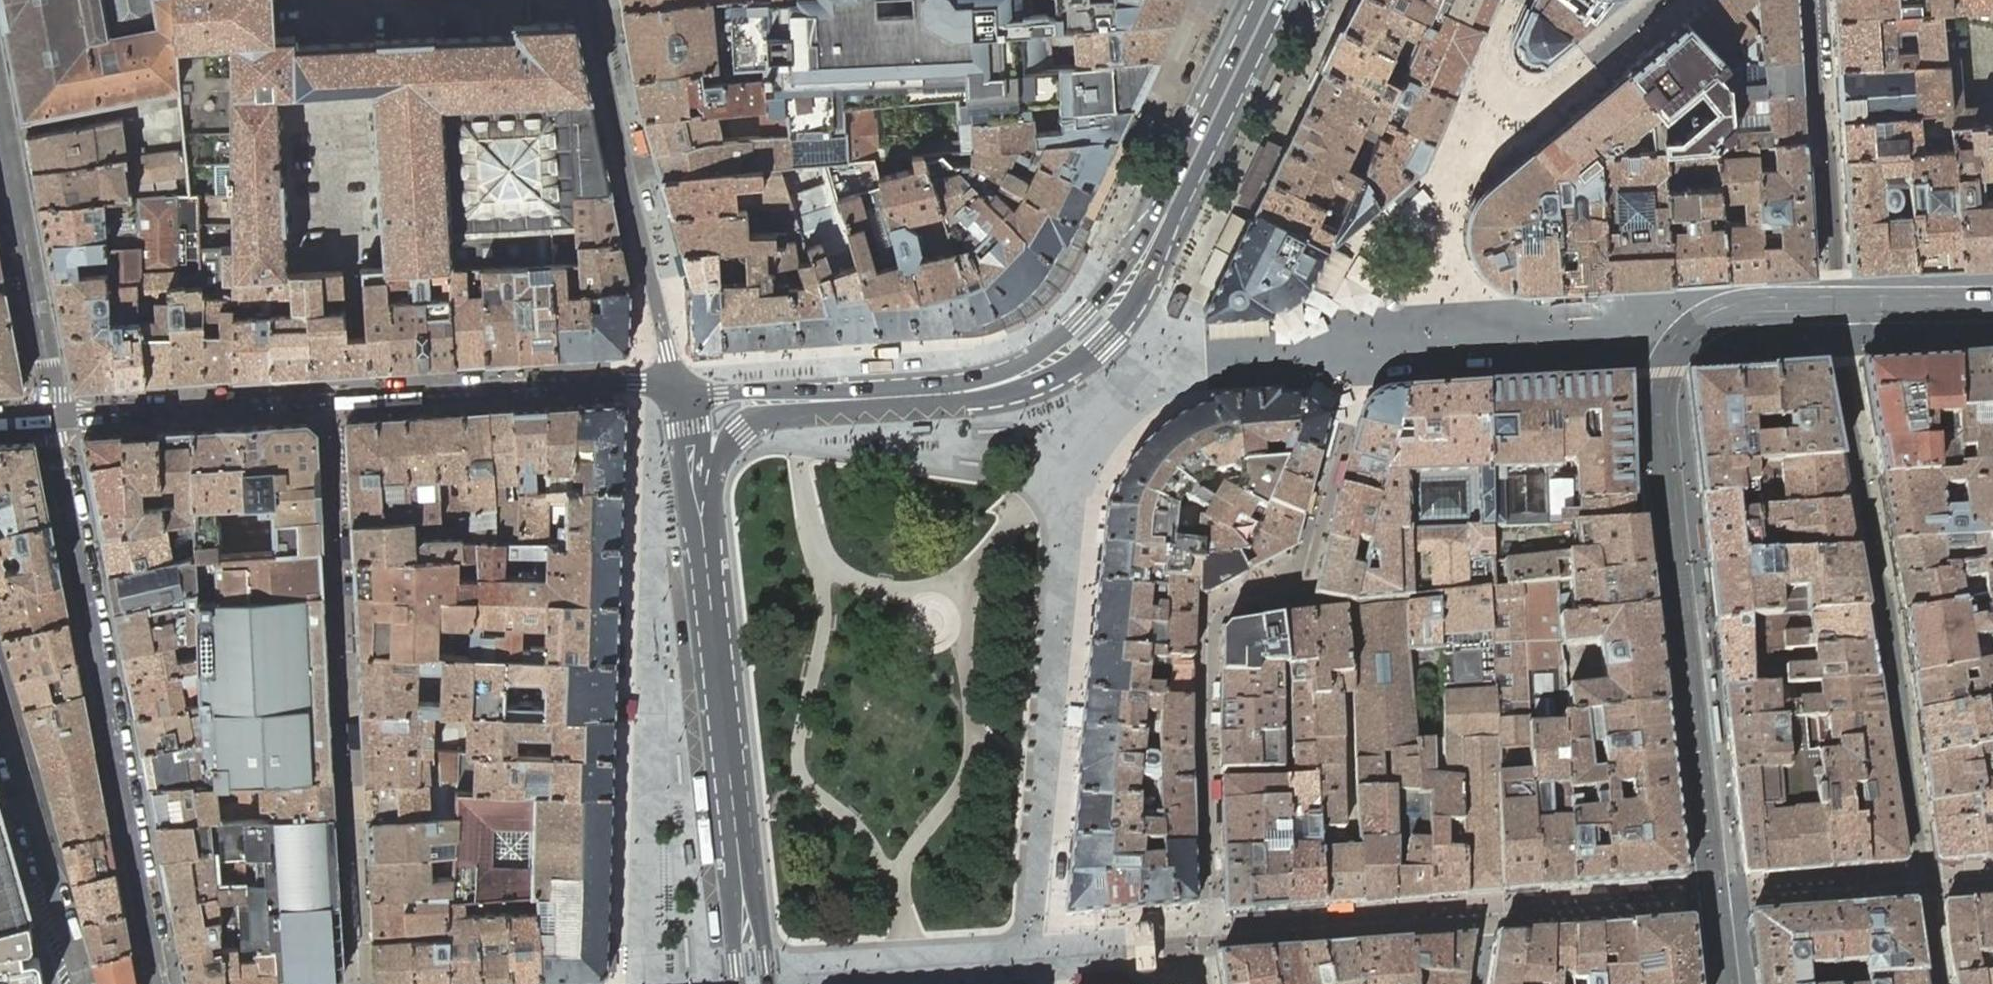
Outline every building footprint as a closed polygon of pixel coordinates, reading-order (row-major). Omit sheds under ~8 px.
[(3,4),(0,4),(1,7),(4,7),(6,19),(3,19),(5,27),(8,26),(12,52),(15,67),(13,67),(14,73),(16,73),(24,112),(21,113),(22,118),(25,135),(106,120),(102,102),(109,101),(115,100),(115,101),(119,100),(119,99),(179,88),(176,45),(173,0),(2,0),(3,4)] [(176,45),(232,42),(232,246),(221,246),(222,277),(233,276),(266,275),(286,274),(283,228),(287,228),(283,176),(280,176),(279,99),(374,95),(379,171),(377,171),(381,224),(382,224),(385,267),(385,268),(448,264),(449,264),(449,267),(466,266),(481,266),(513,265),(551,263),(571,262),(579,261),(578,245),(576,195),(577,195),(611,193),(594,116),(574,23),(533,25),(514,26),(514,36),(296,46),(296,36),(273,37),(271,0),(173,0),(176,45)] [(1157,57),(1095,61),(1076,62),(1062,63),(1052,64),(1050,40),(1058,40),(1057,27),(1056,6),(1056,0),(729,0),(734,66),(762,64),(763,74),(765,106),(785,104),(788,133),(791,164),(827,161),(847,160),(844,104),(869,102),(954,94),(957,121),(959,121),(971,120),(1005,117),(1033,115),(1058,113),(1060,113),(1090,110),(1132,107),(1157,57)] [(1057,27),(1073,26),(1174,21),(1184,0),(1056,0),(1056,6),(1057,27)] [(1417,37),(1423,26),(1426,19),(1386,0),(1358,0),(1343,29),(1390,51),(1391,52),(1403,30),(1417,37)] [(1426,19),(1429,14),(1435,0),(1386,0),(1426,19)] [(1493,0),(1435,0),(1429,14),(1426,19),(1423,26),(1417,37),(1412,48),(1407,60),(1409,61),(1405,71),(1417,77),(1431,83),(1452,93),(1462,70),(1478,35),(1481,27),(1493,0)] [(1617,0),(1533,0),(1516,38),(1516,40),(1515,41),(1515,42),(1515,44),(1514,45),(1514,47),(1515,48),(1514,50),(1515,51),(1516,53),(1518,55),(1520,57),(1522,59),(1524,61),(1527,62),(1529,64),(1532,65),(1534,66),(1535,66),(1537,65),(1538,65),(1539,65),(1540,64),(1541,64),(1542,63),(1543,62),(1544,62),(1546,61),(1617,0)] [(1762,60),(1760,29),(1743,11),(1741,9),(1733,0),(1710,0),(1685,20),(1726,63),(1744,62),(1754,61),(1762,60)] [(1800,57),(1797,0),(1733,0),(1741,9),(1743,11),(1758,10),(1760,29),(1762,60),(1800,57)] [(1942,11),(1952,10),(1951,0),(1834,0),(1835,17),(1899,13),(1915,12),(1920,12),(1942,11)] [(1943,22),(1992,18),(1992,0),(1951,0),(1952,10),(1942,11),(1943,22)] [(699,2),(622,8),(634,75),(701,69),(717,67),(711,1),(699,2)] [(1743,11),(1760,29),(1758,10),(1743,11)] [(1918,63),(1945,61),(1943,22),(1942,11),(1920,12),(1915,12),(1916,23),(1916,32),(1916,43),(1917,50),(1918,63)] [(1838,67),(1918,63),(1917,50),(1916,43),(1901,44),(1901,51),(1895,51),(1894,44),(1894,33),(1893,25),(1900,24),(1900,33),(1916,32),(1916,23),(1915,12),(1899,13),(1835,17),(1838,67)] [(1732,129),(1729,95),(1728,83),(1725,83),(1716,71),(1726,63),(1685,20),(1626,70),(1659,112),(1662,116),(1698,86),(1714,106),(1678,136),(1663,136),(1664,149),(1714,146),(1732,131),(1732,129)] [(1050,40),(1052,64),(1062,63),(1076,62),(1095,61),(1157,57),(1174,21),(1073,26),(1057,27),(1058,40),(1050,40)] [(1404,77),(1405,71),(1409,61),(1407,60),(1391,52),(1390,51),(1343,29),(1325,68),(1391,101),(1400,82),(1401,79),(1402,79),(1403,78),(1404,77)] [(1391,52),(1407,60),(1412,48),(1417,37),(1403,30),(1391,52)] [(1802,91),(1800,57),(1762,60),(1754,61),(1744,62),(1726,63),(1728,83),(1729,95),(1767,93),(1802,91)] [(1918,112),(1951,110),(1948,61),(1945,61),(1918,63),(1838,67),(1840,95),(1841,118),(1863,117),(1918,114),(1918,112)] [(715,111),(726,110),(761,106),(765,106),(763,74),(762,64),(734,66),(717,67),(701,69),(634,75),(639,105),(642,118),(687,113),(697,112),(715,111)] [(1386,112),(1388,109),(1391,101),(1325,68),(1305,107),(1359,135),(1374,142),(1378,135),(1383,123),(1386,117),(1388,113),(1386,112)] [(1652,149),(1664,149),(1663,136),(1662,116),(1659,112),(1626,70),(1532,148),(1553,174),(1555,199),(1572,197),(1584,197),(1601,196),(1599,153),(1611,152),(1624,151),(1637,150),(1652,149)] [(1414,84),(1417,77),(1405,71),(1404,77),(1406,77),(1407,77),(1408,77),(1409,77),(1410,77),(1411,78),(1412,79),(1413,80),(1413,81),(1414,84)] [(1434,137),(1452,93),(1431,83),(1417,77),(1414,84),(1413,81),(1413,80),(1412,79),(1411,78),(1410,77),(1409,77),(1408,77),(1407,77),(1406,77),(1404,77),(1403,78),(1402,79),(1401,79),(1400,82),(1391,101),(1388,109),(1401,115),(1398,122),(1434,137)] [(1805,139),(1802,91),(1767,93),(1729,95),(1732,129),(1732,131),(1733,144),(1749,143),(1757,143),(1767,142),(1773,142),(1805,139)] [(1117,137),(1132,107),(1090,110),(1060,113),(1058,113),(1033,115),(1005,117),(971,120),(959,121),(961,140),(884,146),(881,120),(870,121),(869,102),(844,104),(847,160),(873,157),(882,157),(905,155),(910,155),(922,154),(940,152),(962,150),(970,149),(974,149),(1009,146),(1035,144),(1117,137)] [(765,106),(761,106),(763,135),(788,133),(785,104),(765,106)] [(1372,146),(1374,142),(1359,135),(1305,107),(1285,147),(1355,183),(1360,174),(1362,170),(1372,146)] [(1397,121),(1398,122),(1401,115),(1388,109),(1386,112),(1388,113),(1386,117),(1397,121)] [(726,110),(715,111),(721,139),(732,138),(726,110)] [(1956,201),(1955,176),(1953,149),(1953,145),(1952,128),(1951,110),(1918,112),(1918,114),(1918,119),(1943,117),(1945,150),(1920,151),(1909,152),(1910,171),(1910,180),(1912,212),(1916,266),(1962,264),(1959,217),(1957,217),(1956,201)] [(642,118),(652,151),(677,147),(680,147),(713,140),(721,139),(715,111),(697,112),(687,113),(642,118)] [(1918,119),(1918,114),(1863,117),(1841,118),(1844,156),(1874,154),(1881,154),(1904,153),(1909,152),(1920,151),(1918,119)] [(106,120),(25,135),(30,155),(32,169),(127,156),(126,151),(122,117),(118,118),(113,119),(106,120)] [(1423,165),(1434,137),(1398,122),(1397,121),(1386,117),(1383,123),(1378,135),(1374,142),(1372,146),(1390,153),(1409,176),(1423,165)] [(1918,119),(1920,151),(1945,150),(1943,117),(1918,119)] [(1964,126),(1959,127),(1952,128),(1953,145),(1953,149),(1955,176),(1975,174),(1983,174),(1992,173),(1992,124),(1964,126)] [(677,147),(652,151),(660,178),(720,171),(761,167),(779,165),(791,164),(788,133),(763,135),(738,137),(732,138),(721,139),(713,140),(680,147),(677,147)] [(1112,148),(1117,137),(1035,144),(1009,146),(1014,148),(1029,156),(1037,159),(1094,187),(1113,149),(1112,149),(1112,148)] [(1813,272),(1805,139),(1773,142),(1767,142),(1757,143),(1758,167),(1759,214),(1759,217),(1761,231),(1763,275),(1813,272)] [(1758,167),(1757,143),(1749,143),(1733,144),(1718,145),(1718,154),(1719,166),(1720,174),(1721,184),(1721,197),(1722,211),(1723,222),(1723,226),(1727,278),(1763,275),(1761,231),(1759,217),(1759,214),(1758,167)] [(1718,154),(1718,145),(1714,146),(1664,149),(1665,169),(1666,187),(1673,187),(1672,169),(1719,166),(1718,154)] [(1014,148),(1009,146),(974,149),(970,149),(962,150),(940,152),(951,162),(953,164),(969,162),(992,175),(1021,191),(1022,192),(1076,222),(1094,187),(1037,159),(1029,156),(1014,148)] [(1241,192),(1259,201),(1270,178),(1281,155),(1263,146),(1241,192)] [(1379,201),(1409,176),(1390,153),(1372,146),(1362,170),(1379,201)] [(1350,195),(1355,183),(1285,147),(1281,155),(1270,178),(1324,205),(1333,187),(1350,195)] [(1131,157),(1112,148),(1112,149),(1113,149),(1094,187),(1112,196),(1131,157)] [(1557,228),(1555,199),(1553,174),(1532,148),(1485,187),(1483,188),(1480,191),(1478,193),(1476,196),(1475,199),(1473,201),(1472,204),(1470,207),(1470,211),(1468,215),(1468,220),(1467,225),(1467,229),(1468,234),(1468,239),(1469,244),(1470,248),(1471,253),(1518,230),(1540,229),(1557,228)] [(1651,201),(1666,200),(1666,187),(1665,169),(1664,149),(1652,149),(1637,150),(1624,151),(1611,152),(1599,153),(1601,196),(1602,222),(1617,221),(1630,220),(1627,186),(1650,184),(1651,201)] [(179,194),(189,193),(187,175),(185,150),(140,155),(129,157),(127,156),(32,169),(37,193),(39,205),(104,200),(134,197),(139,197),(179,194)] [(951,162),(940,152),(922,154),(928,171),(930,180),(941,213),(941,214),(947,231),(957,228),(962,239),(967,248),(968,252),(997,313),(998,312),(1000,311),(1002,310),(1004,308),(1006,307),(1008,306),(1009,304),(1011,303),(1013,302),(1015,301),(1017,299),(1019,298),(1021,296),(1023,295),(1024,293),(1026,292),(1028,290),(1030,289),(1031,287),(1033,285),(1034,284),(1036,282),(1037,281),(1038,279),(1040,277),(1041,276),(1042,274),(1043,272),(1044,271),(1045,270),(1046,268),(1047,267),(1048,265),(1049,264),(1050,262),(1051,261),(1053,257),(1060,240),(1065,243),(1076,222),(1022,192),(1021,191),(992,175),(969,162),(953,164),(951,162)] [(1851,270),(1916,266),(1912,212),(1885,214),(1884,202),(1885,203),(1886,204),(1887,204),(1887,205),(1888,205),(1889,206),(1890,206),(1891,206),(1892,206),(1893,206),(1894,205),(1895,205),(1896,204),(1897,204),(1898,203),(1898,202),(1899,201),(1900,199),(1901,197),(1901,196),(1901,195),(1901,194),(1902,193),(1901,192),(1901,191),(1901,190),(1900,189),(1900,187),(1899,185),(1898,184),(1897,183),(1896,182),(1895,181),(1894,181),(1894,180),(1893,180),(1892,180),(1891,180),(1890,180),(1889,180),(1888,180),(1887,181),(1886,182),(1885,182),(1884,183),(1883,184),(1882,173),(1901,172),(1901,177),(1909,180),(1910,180),(1910,171),(1909,152),(1904,153),(1881,154),(1874,154),(1844,156),(1847,216),(1851,270)] [(882,157),(873,157),(877,176),(880,187),(889,225),(898,261),(899,265),(915,334),(957,331),(958,326),(959,326),(960,325),(961,325),(962,325),(963,325),(964,325),(965,325),(966,324),(967,324),(968,324),(970,323),(971,323),(972,323),(973,322),(974,322),(976,321),(977,321),(978,321),(954,253),(954,252),(914,262),(919,250),(922,241),(920,231),(913,228),(911,220),(941,213),(930,180),(928,171),(922,154),(910,155),(905,155),(909,167),(885,174),(882,157)] [(873,157),(847,160),(827,161),(832,180),(835,190),(838,199),(839,204),(847,232),(857,265),(877,336),(915,334),(899,265),(898,261),(889,225),(880,187),(877,176),(873,157)] [(792,205),(793,204),(779,165),(761,167),(660,178),(671,214),(713,211),(737,209),(747,208),(758,207),(774,206),(792,205)] [(1333,239),(1379,201),(1362,170),(1360,174),(1355,183),(1350,195),(1341,214),(1336,225),(1327,244),(1333,239)] [(1885,214),(1912,212),(1910,180),(1909,180),(1901,177),(1901,172),(1882,173),(1883,184),(1884,183),(1885,182),(1886,182),(1887,181),(1888,180),(1889,180),(1890,180),(1891,180),(1892,180),(1893,180),(1894,180),(1894,181),(1895,181),(1896,182),(1897,183),(1898,184),(1899,185),(1900,187),(1900,189),(1901,190),(1901,191),(1901,192),(1902,193),(1901,194),(1901,195),(1901,196),(1901,197),(1900,199),(1899,201),(1898,202),(1898,203),(1897,204),(1896,204),(1895,205),(1894,205),(1893,206),(1892,206),(1891,206),(1890,206),(1889,206),(1888,205),(1887,205),(1887,204),(1886,204),(1885,203),(1884,202),(1885,214)] [(1983,174),(1975,174),(1955,176),(1956,201),(1957,217),(1959,217),(1962,264),(1992,262),(1992,173),(1983,174)] [(1326,247),(1327,244),(1336,225),(1319,216),(1324,205),(1270,178),(1259,201),(1254,209),(1284,223),(1283,224),(1326,247)] [(1670,281),(1727,278),(1723,226),(1714,226),(1713,212),(1722,211),(1721,197),(1721,184),(1673,187),(1666,187),(1666,200),(1670,281)] [(1324,205),(1341,214),(1350,195),(1333,187),(1324,205)] [(796,218),(839,204),(838,199),(835,190),(793,204),(792,205),(796,218)] [(203,317),(203,295),(200,295),(200,284),(200,192),(189,193),(179,194),(139,197),(139,233),(139,272),(139,288),(138,318),(145,382),(203,379),(203,332),(203,317)] [(615,215),(611,193),(577,195),(576,195),(578,245),(621,242),(615,215)] [(1561,288),(1605,285),(1602,222),(1601,196),(1584,197),(1572,197),(1555,199),(1557,228),(1561,288)] [(107,270),(105,233),(104,200),(39,205),(48,252),(53,276),(80,273),(78,258),(96,256),(97,271),(107,270)] [(1605,285),(1670,281),(1666,200),(1651,201),(1652,218),(1630,220),(1617,221),(1602,222),(1605,285)] [(838,339),(877,336),(857,265),(847,232),(839,204),(796,218),(803,234),(807,245),(811,255),(812,259),(838,339)] [(803,234),(796,218),(792,205),(774,206),(758,207),(747,208),(737,209),(713,211),(671,214),(682,251),(715,248),(715,249),(737,247),(766,245),(777,244),(784,242),(790,240),(803,234)] [(1319,216),(1336,225),(1341,214),(1324,205),(1319,216)] [(1308,283),(1326,247),(1283,224),(1284,223),(1254,209),(1251,217),(1249,216),(1226,263),(1203,310),(1203,315),(1272,311),(1271,305),(1274,305),(1277,304),(1280,303),(1283,302),(1286,301),(1289,300),(1292,299),(1294,297),(1297,296),(1299,295),(1300,293),(1301,292),(1303,291),(1304,289),(1305,288),(1306,286),(1307,285),(1308,283)] [(1714,226),(1723,226),(1723,222),(1722,211),(1713,212),(1714,226)] [(1091,230),(1076,222),(1065,243),(1060,240),(1053,257),(1051,261),(1050,262),(1049,264),(1048,265),(1047,267),(1046,268),(1045,270),(1044,271),(1043,272),(1042,274),(1041,276),(1040,277),(1038,279),(1037,281),(1036,282),(1034,284),(1033,285),(1031,287),(1030,289),(1028,290),(1026,292),(1024,293),(1023,295),(1021,296),(1019,298),(1017,299),(1015,301),(1013,302),(1011,303),(1009,304),(1008,306),(1006,307),(1004,308),(1002,310),(1000,311),(998,312),(997,313),(995,313),(994,314),(993,314),(992,315),(991,315),(990,316),(989,316),(988,317),(987,318),(986,318),(985,318),(984,319),(983,319),(982,319),(981,320),(980,320),(979,321),(978,321),(977,321),(976,321),(974,322),(973,322),(972,323),(971,323),(970,323),(968,324),(967,324),(966,324),(965,325),(964,325),(963,325),(962,325),(961,325),(960,325),(959,326),(958,326),(957,331),(959,336),(981,334),(1010,325),(1035,312),(1052,297),(1069,275),(1091,230)] [(995,313),(997,313),(968,252),(967,248),(962,239),(957,228),(947,231),(954,252),(954,253),(978,321),(979,321),(980,320),(981,320),(982,319),(983,319),(984,319),(985,318),(986,318),(987,318),(988,317),(989,316),(990,316),(991,315),(992,315),(993,314),(994,314),(995,313)] [(1528,290),(1561,288),(1557,228),(1540,229),(1518,230),(1471,253),(1473,256),(1474,258),(1476,261),(1478,264),(1480,266),(1481,269),(1483,271),(1485,274),(1487,276),(1488,277),(1489,277),(1490,278),(1490,279),(1491,279),(1492,280),(1493,281),(1494,281),(1495,281),(1499,283),(1502,284),(1506,285),(1510,286),(1513,287),(1517,288),(1521,289),(1525,289),(1528,290)] [(116,384),(145,382),(138,318),(139,288),(139,272),(139,233),(105,233),(107,270),(109,317),(116,384)] [(760,344),(799,341),(790,297),(788,287),(788,286),(783,264),(798,261),(812,259),(811,255),(807,245),(803,234),(790,240),(784,242),(777,244),(766,245),(737,247),(715,249),(717,282),(719,282),(722,346),(760,344)] [(621,242),(578,245),(579,261),(580,268),(580,281),(581,293),(588,292),(600,291),(630,288),(630,285),(625,260),(621,242)] [(1346,257),(1326,247),(1308,283),(1307,285),(1327,295),(1346,257)] [(717,282),(715,249),(715,248),(682,251),(690,280),(690,284),(692,321),(693,345),(693,346),(694,346),(694,347),(695,347),(695,348),(696,348),(697,348),(722,346),(719,282),(717,282)] [(799,341),(838,339),(812,259),(798,261),(783,264),(788,286),(788,287),(790,297),(799,341)] [(572,268),(571,262),(551,263),(557,357),(592,355),(589,308),(588,292),(581,293),(580,281),(580,268),(572,268)] [(557,357),(551,263),(513,265),(519,359),(557,357)] [(449,264),(448,264),(385,268),(386,285),(387,299),(395,367),(455,363),(452,346),(450,295),(450,281),(449,267),(449,264)] [(519,359),(513,265),(481,266),(482,290),(487,361),(519,359)] [(467,292),(466,266),(449,267),(450,281),(450,295),(452,346),(455,363),(487,361),(482,290),(467,292)] [(386,285),(385,268),(385,267),(362,269),(362,273),(364,301),(367,334),(369,369),(395,367),(387,299),(386,285)] [(75,387),(116,384),(109,317),(107,270),(97,271),(80,273),(53,276),(64,337),(73,385),(75,387)] [(319,271),(321,293),(343,291),(343,274),(342,270),(319,271)] [(347,370),(346,335),(344,307),(322,309),(321,293),(319,271),(305,272),(310,372),(347,370)] [(271,375),(310,372),(305,272),(289,274),(286,274),(266,275),(267,298),(268,313),(271,375)] [(267,298),(266,275),(233,276),(233,295),(233,302),(233,306),(233,311),(234,377),(271,375),(268,313),(267,298)] [(1166,285),(1155,308),(1167,314),(1177,317),(1190,296),(1166,285)] [(629,323),(630,288),(600,291),(601,307),(589,308),(592,355),(624,353),(628,349),(629,323)] [(5,291),(0,291),(0,392),(22,390),(23,389),(5,291)] [(233,311),(233,306),(226,307),(226,294),(203,295),(203,317),(203,332),(203,379),(234,377),(233,311)] [(369,369),(367,334),(346,335),(347,370),(369,369)] [(1960,467),(1970,466),(1970,464),(1992,462),(1992,417),(1988,417),(1989,408),(1991,356),(1957,358),(1957,417),(1959,453),(1960,467)] [(1874,443),(1880,478),(1960,473),(1960,467),(1959,453),(1957,417),(1957,358),(1865,364),(1863,364),(1862,365),(1861,366),(1860,367),(1860,369),(1873,443),(1874,443)] [(1820,366),(1773,369),(1777,420),(1778,436),(1779,462),(1781,462),(1839,458),(1823,368),(1822,367),(1821,367),(1820,366)] [(1773,369),(1734,372),(1740,465),(1753,464),(1779,462),(1778,436),(1777,420),(1773,369)] [(1740,465),(1734,372),(1719,373),(1719,374),(1719,376),(1712,384),(1703,395),(1694,406),(1691,406),(1690,406),(1693,437),(1701,498),(1741,494),(1756,493),(1753,464),(1740,465)] [(1719,374),(1719,373),(1705,374),(1705,375),(1705,377),(1692,391),(1690,392),(1689,392),(1690,406),(1691,406),(1694,406),(1703,395),(1712,384),(1719,376),(1719,374)] [(1687,376),(1689,392),(1690,392),(1692,391),(1705,377),(1705,375),(1705,374),(1687,375),(1687,376)] [(1631,474),(1628,378),(1591,380),(1555,383),(1555,460),(1555,468),(1557,468),(1561,460),(1570,460),(1574,466),(1574,476),(1631,474)] [(1555,383),(1486,386),(1489,470),(1490,523),(1490,527),(1503,527),(1550,527),(1550,526),(1563,526),(1563,518),(1575,517),(1575,501),(1574,476),(1558,477),(1555,477),(1555,474),(1555,468),(1555,460),(1555,383)] [(1404,599),(1409,599),(1413,598),(1419,598),(1438,595),(1437,594),(1441,594),(1455,592),(1469,590),(1488,588),(1493,587),(1492,560),(1490,527),(1490,523),(1489,470),(1486,386),(1409,391),(1397,435),(1389,466),(1387,474),(1380,499),(1366,551),(1352,605),(1404,599)] [(1305,392),(1302,402),(1320,418),(1326,417),(1329,418),(1334,403),(1332,400),(1308,391),(1305,392)] [(1359,422),(1357,425),(1397,435),(1409,391),(1393,392),(1388,393),(1386,393),(1383,395),(1380,395),(1379,396),(1378,397),(1377,397),(1376,398),(1374,399),(1373,399),(1373,400),(1371,401),(1370,402),(1369,403),(1368,404),(1367,405),(1366,406),(1366,407),(1365,408),(1364,409),(1363,410),(1359,422)] [(1255,396),(1234,398),(1237,433),(1239,464),(1285,461),(1289,461),(1293,448),(1298,431),(1295,430),(1302,402),(1284,399),(1279,399),(1278,393),(1255,396)] [(1289,461),(1285,461),(1239,464),(1237,433),(1234,398),(1210,401),(1211,407),(1194,412),(1172,423),(1156,435),(1136,457),(1131,462),(1121,481),(1112,505),(1107,504),(1102,545),(1162,553),(1163,580),(1184,580),(1195,580),(1195,593),(1206,594),(1295,547),(1319,457),(1293,448),(1289,461)] [(578,405),(578,406),(574,467),(574,473),(573,489),(582,488),(590,488),(623,487),(624,446),(626,405),(625,402),(623,401),(578,405)] [(1298,431),(1293,448),(1319,457),(1329,418),(1326,417),(1320,418),(1302,402),(1295,430),(1298,431)] [(578,406),(546,408),(546,467),(546,490),(564,489),(573,489),(574,473),(574,467),(578,406)] [(546,408),(513,410),(519,478),(520,487),(525,487),(526,493),(546,490),(546,467),(546,408)] [(513,410),(488,412),(493,480),(495,503),(495,514),(496,541),(505,541),(518,541),(519,501),(519,494),(526,493),(525,487),(520,487),(519,478),(513,410)] [(488,412),(464,413),(472,515),(469,516),(458,516),(460,537),(461,539),(472,540),(496,541),(495,514),(495,503),(493,480),(488,412)] [(464,413),(435,415),(438,479),(459,478),(460,496),(439,497),(440,517),(458,516),(469,516),(472,515),(464,413)] [(406,416),(412,518),(415,518),(440,517),(439,497),(438,479),(435,415),(406,416)] [(376,418),(382,520),(412,518),(406,416),(376,418)] [(345,423),(351,522),(382,520),(376,418),(348,421),(345,423)] [(293,550),(321,548),(319,517),(320,517),(317,463),(316,462),(315,431),(306,424),(291,425),(238,428),(223,429),(192,431),(191,503),(192,508),(193,519),(194,554),(195,556),(214,555),(219,555),(215,507),(228,506),(243,505),(266,504),(266,511),(273,510),(274,551),(293,550)] [(1357,425),(1349,456),(1389,466),(1397,435),(1357,425)] [(191,503),(192,431),(157,433),(160,485),(161,505),(162,523),(168,522),(193,519),(192,508),(191,503)] [(160,485),(157,433),(122,435),(124,460),(126,508),(128,532),(162,525),(162,523),(161,505),(160,485)] [(97,513),(101,536),(128,532),(126,508),(124,460),(122,435),(84,437),(83,438),(88,465),(97,513)] [(7,528),(50,519),(35,440),(0,442),(0,516),(7,528)] [(1349,456),(1341,489),(1380,499),(1387,474),(1389,466),(1349,456)] [(1779,462),(1753,464),(1756,493),(1757,509),(1757,511),(1784,509),(1847,502),(1839,458),(1781,462),(1779,462)] [(1891,542),(1992,535),(1992,462),(1970,464),(1970,466),(1960,467),(1960,473),(1880,478),(1885,510),(1891,542)] [(1563,518),(1563,526),(1569,525),(1632,522),(1644,521),(1641,501),(1642,501),(1639,474),(1631,474),(1574,476),(1575,501),(1575,517),(1563,518)] [(546,490),(526,493),(519,494),(519,501),(518,541),(539,542),(546,542),(546,519),(563,520),(563,543),(621,545),(623,487),(590,488),(582,488),(573,489),(564,489),(546,490)] [(1341,489),(1327,541),(1366,551),(1380,499),(1341,489)] [(1757,509),(1756,493),(1741,494),(1701,498),(1709,568),(1742,563),(1741,554),(1761,554),(1756,511),(1757,511),(1757,509)] [(1856,549),(1847,502),(1784,509),(1757,511),(1756,511),(1761,554),(1777,553),(1792,553),(1834,552),(1856,549)] [(382,520),(351,522),(353,559),(457,556),(463,556),(461,539),(460,537),(458,516),(440,517),(415,518),(412,518),(382,520)] [(13,592),(25,589),(61,579),(50,519),(7,528),(0,533),(0,595),(13,592)] [(174,558),(194,554),(193,519),(168,522),(162,523),(162,525),(128,532),(101,536),(108,573),(174,558)] [(1503,527),(1490,527),(1492,560),(1493,587),(1504,586),(1522,584),(1557,580),(1571,579),(1649,570),(1644,521),(1632,522),(1569,525),(1563,526),(1550,526),(1550,527),(1503,527)] [(1897,578),(1943,575),(1942,567),(1945,567),(1956,566),(1970,565),(1969,551),(1983,550),(1984,562),(1985,566),(1992,565),(1992,535),(1891,542),(1897,578)] [(472,540),(461,539),(463,556),(475,556),(478,578),(457,577),(457,597),(475,597),(619,602),(621,545),(563,543),(548,542),(546,542),(539,542),(539,548),(542,552),(547,552),(546,579),(503,578),(505,541),(496,541),(472,540)] [(1327,541),(1313,596),(1352,605),(1366,551),(1327,541)] [(1162,553),(1102,545),(1098,583),(1163,591),(1163,618),(1194,619),(1195,593),(1195,580),(1184,580),(1163,580),(1162,553)] [(274,815),(336,811),(334,775),(329,697),(323,593),(321,548),(293,550),(274,551),(219,555),(214,555),(216,598),(196,599),(197,608),(197,637),(198,653),(198,666),(198,682),(198,698),(199,703),(199,713),(201,738),(205,782),(218,782),(239,780),(261,779),(262,808),(270,808),(271,815),(274,815)] [(1777,553),(1761,554),(1741,554),(1742,563),(1709,568),(1715,623),(1748,620),(1780,616),(1795,615),(1805,614),(1809,613),(1867,610),(1856,549),(1834,552),(1792,553),(1777,553)] [(191,589),(196,599),(216,598),(214,555),(195,556),(194,554),(174,558),(108,573),(115,608),(191,589)] [(457,556),(353,559),(355,594),(457,597),(457,577),(457,556)] [(1904,614),(1965,604),(1987,600),(1992,599),(1992,565),(1985,566),(1984,562),(1970,565),(1956,566),(1945,567),(1942,567),(1943,575),(1897,578),(1904,614)] [(1649,570),(1571,579),(1572,591),(1573,601),(1574,616),(1654,609),(1649,570)] [(61,579),(25,589),(13,592),(0,595),(0,630),(2,636),(34,628),(69,618),(61,579)] [(1557,580),(1522,584),(1526,670),(1527,702),(1528,718),(1528,727),(1529,749),(1530,774),(1533,842),(1536,842),(1540,889),(1574,887),(1568,802),(1563,725),(1562,715),(1568,715),(1571,715),(1568,689),(1565,690),(1564,684),(1563,669),(1560,645),(1562,645),(1560,617),(1559,603),(1558,593),(1557,580)] [(1163,591),(1098,583),(1093,643),(1163,651),(1163,657),(1193,659),(1194,619),(1163,618),(1163,591)] [(1495,691),(1496,720),(1528,718),(1527,702),(1526,670),(1522,584),(1504,586),(1493,587),(1488,588),(1491,632),(1492,641),(1494,678),(1495,691)] [(1438,595),(1438,600),(1441,635),(1442,643),(1443,649),(1443,660),(1444,693),(1445,741),(1445,779),(1462,779),(1462,825),(1464,855),(1466,895),(1502,892),(1499,849),(1500,849),(1497,776),(1497,766),(1498,766),(1497,751),(1497,738),(1496,720),(1495,691),(1494,678),(1492,641),(1491,632),(1488,588),(1469,590),(1455,592),(1441,594),(1437,594),(1438,595)] [(191,589),(115,608),(123,650),(174,641),(178,640),(197,637),(197,608),(196,599),(191,589)] [(1572,591),(1558,593),(1559,603),(1573,601),(1572,591)] [(457,597),(355,594),(358,651),(424,654),(431,654),(438,654),(440,621),(472,622),(475,597),(457,597)] [(617,660),(619,602),(475,597),(472,622),(469,655),(546,657),(617,660)] [(1912,676),(1973,665),(1992,661),(1992,599),(1987,600),(1965,604),(1904,614),(1912,676)] [(1409,603),(1406,604),(1408,653),(1430,651),(1443,649),(1442,643),(1441,635),(1438,600),(1409,603)] [(1404,604),(1345,611),(1350,673),(1353,673),(1354,690),(1354,697),(1357,759),(1380,758),(1380,751),(1390,751),(1416,750),(1416,743),(1415,737),(1408,665),(1408,653),(1406,604),(1404,604)] [(1574,616),(1560,617),(1562,645),(1560,645),(1563,669),(1564,684),(1565,690),(1568,689),(1571,715),(1577,714),(1597,712),(1665,704),(1654,609),(1574,616)] [(1872,645),(1867,610),(1809,613),(1810,632),(1796,632),(1795,615),(1780,616),(1748,620),(1749,651),(1770,650),(1784,649),(1803,648),(1815,648),(1872,645)] [(1311,674),(1312,684),(1312,692),(1340,691),(1348,690),(1354,690),(1353,673),(1350,673),(1345,611),(1311,615),(1314,644),(1316,665),(1317,673),(1311,674)] [(1281,618),(1287,666),(1290,685),(1312,684),(1311,674),(1317,673),(1316,665),(1314,644),(1311,615),(1288,618),(1281,618)] [(34,628),(2,636),(15,677),(77,660),(69,618),(34,628)] [(1221,673),(1282,671),(1281,666),(1287,666),(1281,618),(1279,619),(1260,622),(1228,627),(1221,635),(1221,673)] [(1748,620),(1715,623),(1723,687),(1750,686),(1749,651),(1748,620)] [(163,673),(198,666),(198,653),(197,637),(178,640),(174,641),(123,650),(128,679),(163,673)] [(1163,651),(1093,643),(1090,643),(1085,690),(1162,699),(1191,699),(1193,659),(1163,657),(1163,651)] [(1878,681),(1872,645),(1815,648),(1803,648),(1804,666),(1784,667),(1784,669),(1778,669),(1779,675),(1771,676),(1770,650),(1749,651),(1750,686),(1777,685),(1785,684),(1797,684),(1820,683),(1878,681)] [(429,712),(433,712),(469,713),(543,715),(615,717),(617,660),(546,657),(469,655),(443,654),(438,654),(431,654),(424,654),(358,651),(361,710),(429,712)] [(77,660),(15,677),(24,706),(83,693),(77,660)] [(1917,714),(1983,702),(1992,700),(1992,661),(1973,665),(1912,676),(1917,714)] [(136,715),(199,703),(198,698),(198,682),(198,666),(163,673),(128,679),(136,715)] [(1257,703),(1282,703),(1282,681),(1282,671),(1221,673),(1220,704),(1257,703)] [(1820,683),(1797,684),(1798,702),(1798,703),(1799,718),(1816,718),(1826,718),(1883,715),(1878,681),(1820,683)] [(1312,684),(1290,685),(1292,747),(1315,745),(1314,741),(1312,692),(1312,684)] [(1750,686),(1723,687),(1727,722),(1755,719),(1784,718),(1785,719),(1799,718),(1798,703),(1798,702),(1797,684),(1785,684),(1777,685),(1750,686)] [(1162,699),(1085,690),(1082,729),(1141,735),(1144,736),(1160,738),(1160,750),(1190,750),(1191,699),(1162,699)] [(1340,691),(1312,692),(1314,741),(1343,739),(1340,691)] [(83,693),(24,706),(41,761),(93,746),(83,693)] [(1923,757),(1992,745),(1992,700),(1983,702),(1917,714),(1923,757)] [(136,715),(142,750),(201,738),(199,713),(199,703),(136,715)] [(1258,734),(1283,734),(1282,703),(1257,703),(1220,704),(1219,735),(1258,734)] [(1577,714),(1571,715),(1568,715),(1562,715),(1563,725),(1568,802),(1595,800),(1675,790),(1665,704),(1597,712),(1577,714)] [(429,712),(361,710),(363,749),(428,750),(431,750),(432,740),(432,730),(432,725),(433,712),(429,712)] [(614,755),(615,717),(543,715),(469,713),(433,712),(432,725),(469,726),(468,751),(476,751),(517,752),(551,753),(614,755)] [(1887,739),(1883,715),(1826,718),(1816,718),(1818,742),(1828,742),(1838,741),(1857,740),(1887,739)] [(1497,738),(1497,751),(1529,749),(1528,727),(1528,718),(1496,720),(1497,738)] [(1755,719),(1727,722),(1733,772),(1755,770),(1778,769),(1788,768),(1820,765),(1819,755),(1818,742),(1816,718),(1799,718),(1785,719),(1784,718),(1755,719)] [(1141,735),(1082,729),(1081,733),(1077,777),(1079,778),(1077,796),(1138,798),(1161,799),(1160,785),(1191,782),(1190,750),(1160,750),(1160,738),(1144,736),(1141,735)] [(1219,735),(1221,770),(1259,769),(1283,768),(1283,734),(1258,734),(1219,735)] [(1422,736),(1415,737),(1416,743),(1416,750),(1419,778),(1419,791),(1418,793),(1432,793),(1431,822),(1431,841),(1431,871),(1429,871),(1431,897),(1466,895),(1464,855),(1462,825),(1462,779),(1445,779),(1445,741),(1432,741),(1423,742),(1422,736)] [(142,750),(149,786),(205,782),(201,738),(142,750)] [(1314,741),(1315,745),(1316,768),(1343,766),(1343,739),(1314,741)] [(1887,739),(1857,740),(1867,865),(1903,862),(1905,860),(1887,739)] [(1828,742),(1818,742),(1819,755),(1820,765),(1821,787),(1823,810),(1828,868),(1867,865),(1857,740),(1838,741),(1828,742)] [(1292,747),(1293,778),(1316,777),(1316,768),(1315,745),(1292,747)] [(1929,803),(1977,796),(1984,795),(1992,794),(1992,768),(1980,770),(1978,756),(1992,754),(1992,745),(1923,757),(1929,803)] [(93,746),(41,761),(62,841),(109,828),(93,746)] [(428,750),(363,749),(365,783),(430,779),(458,776),(460,751),(431,750),(428,750)] [(1499,849),(1502,892),(1540,889),(1536,842),(1533,842),(1530,774),(1529,749),(1497,751),(1498,766),(1497,766),(1497,776),(1500,849),(1499,849)] [(1380,758),(1357,759),(1358,788),(1394,790),(1404,791),(1419,791),(1419,778),(1416,750),(1390,751),(1392,779),(1382,780),(1380,758)] [(457,788),(472,789),(476,789),(534,791),(613,794),(614,755),(551,753),(517,752),(476,751),(468,751),(460,751),(458,776),(457,788)] [(1755,770),(1763,873),(1796,871),(1791,789),(1802,788),(1821,787),(1820,765),(1788,768),(1778,769),(1755,770)] [(1316,768),(1316,777),(1318,821),(1318,829),(1320,847),(1353,846),(1353,837),(1346,837),(1346,828),(1343,766),(1316,768)] [(1755,770),(1733,772),(1745,873),(1747,875),(1763,873),(1755,770)] [(1284,880),(1287,909),(1322,906),(1320,849),(1320,847),(1318,829),(1318,821),(1316,777),(1293,778),(1286,778),(1287,800),(1288,823),(1289,848),(1290,880),(1284,880)] [(1221,780),(1222,802),(1261,800),(1287,800),(1286,778),(1221,780)] [(149,786),(156,823),(201,819),(206,818),(207,820),(210,820),(220,819),(237,817),(257,815),(271,815),(270,808),(262,808),(261,779),(239,780),(240,801),(219,803),(218,782),(205,782),(149,786)] [(430,779),(365,783),(367,818),(393,814),(427,813),(432,813),(430,779)] [(1194,844),(1191,782),(1160,785),(1161,799),(1164,840),(1165,846),(1194,844)] [(1823,810),(1821,787),(1802,788),(1791,789),(1796,871),(1828,868),(1823,810)] [(537,891),(537,907),(538,946),(555,946),(608,948),(613,794),(534,791),(476,789),(472,789),(457,788),(456,811),(439,812),(439,836),(429,837),(427,813),(393,814),(367,818),(368,857),(400,854),(430,852),(431,852),(439,852),(454,851),(453,873),(453,886),(452,889),(448,890),(448,897),(462,896),(476,896),(506,894),(529,892),(537,891)] [(1361,847),(1363,903),(1363,904),(1394,901),(1394,840),(1394,790),(1358,788),(1360,839),(1361,847)] [(1404,791),(1394,790),(1394,840),(1394,901),(1395,901),(1395,871),(1406,871),(1412,838),(1405,838),(1404,791)] [(1568,802),(1574,887),(1684,879),(1685,878),(1675,790),(1595,800),(1568,802)] [(1418,793),(1419,791),(1404,791),(1405,838),(1412,838),(1406,871),(1395,871),(1395,901),(1431,897),(1429,871),(1431,871),(1431,841),(1431,822),(1432,793),(1418,793)] [(1985,857),(1992,857),(1992,794),(1984,795),(1977,796),(1980,818),(1985,857)] [(1138,798),(1077,796),(1073,838),(1144,840),(1164,840),(1161,799),(1138,798)] [(1977,796),(1929,803),(1932,822),(1937,858),(1940,861),(1985,857),(1980,818),(1977,796)] [(1223,826),(1224,850),(1261,850),(1261,800),(1222,802),(1223,826)] [(1248,883),(1250,911),(1287,909),(1284,880),(1290,880),(1289,848),(1288,823),(1287,800),(1261,800),(1261,850),(1262,882),(1248,883)] [(29,917),(31,916),(0,811),(0,924),(29,917)] [(212,847),(211,848),(212,857),(214,858),(235,857),(241,857),(245,856),(257,856),(272,855),(276,855),(338,851),(336,811),(274,815),(271,815),(257,815),(237,817),(220,819),(210,820),(211,831),(212,847)] [(156,823),(162,857),(211,848),(212,847),(211,831),(210,820),(207,820),(206,818),(201,819),(156,823)] [(109,828),(62,841),(72,881),(117,869),(109,828)] [(1144,840),(1073,838),(1071,857),(1069,875),(1102,875),(1136,874),(1167,873),(1166,860),(1165,846),(1164,840),(1144,840)] [(1196,903),(1194,844),(1165,846),(1166,860),(1167,873),(1170,878),(1173,907),(1195,905),(1196,903)] [(1320,849),(1322,906),(1356,903),(1363,903),(1361,847),(1354,847),(1353,846),(1320,847),(1320,849)] [(162,857),(171,901),(199,894),(216,893),(217,898),(237,896),(247,895),(245,856),(241,857),(235,857),(214,858),(212,857),(211,848),(162,857)] [(530,876),(531,849),(474,848),(472,875),(530,876)] [(1261,850),(1224,850),(1226,911),(1228,913),(1250,911),(1248,883),(1262,882),(1261,850)] [(245,856),(247,895),(270,894),(340,889),(338,851),(276,855),(272,855),(257,856),(245,856)] [(400,854),(368,857),(371,897),(405,894),(411,893),(417,893),(448,890),(452,889),(453,886),(453,873),(454,851),(439,852),(431,852),(430,852),(400,854)] [(117,869),(72,881),(81,918),(125,910),(117,869)] [(1170,878),(1167,873),(1136,874),(1139,910),(1173,907),(1170,878)] [(1102,875),(1104,913),(1139,910),(1136,874),(1102,875)] [(1102,875),(1069,875),(1066,906),(1065,917),(1104,913),(1102,875)] [(270,894),(271,905),(272,917),(307,915),(308,935),(308,945),(310,983),(336,983),(336,975),(345,974),(341,913),(340,889),(270,894)] [(405,894),(371,897),(372,932),(449,926),(448,897),(448,890),(417,893),(418,905),(407,906),(406,898),(411,898),(411,893),(405,894)] [(511,978),(539,976),(538,946),(537,907),(537,891),(529,892),(506,894),(507,909),(511,978)] [(171,901),(179,945),(220,938),(217,898),(216,893),(199,894),(171,901)] [(220,938),(221,947),(237,946),(254,945),(255,951),(264,951),(267,983),(277,983),(274,949),(272,917),(271,905),(270,894),(247,895),(237,896),(217,898),(220,938)] [(481,980),(511,978),(507,909),(506,894),(476,896),(477,911),(481,980)] [(477,911),(476,896),(462,896),(448,897),(449,926),(449,936),(449,982),(481,980),(477,911)] [(1992,974),(1992,898),(1971,900),(1975,954),(1979,976),(1992,975),(1992,974)] [(1955,980),(1979,976),(1975,954),(1971,900),(1947,901),(1944,905),(1947,950),(1952,980),(1955,980)] [(1756,983),(1923,983),(1921,972),(1912,905),(1911,904),(1750,916),(1749,917),(1756,983)] [(125,910),(81,918),(92,958),(110,952),(132,947),(125,910)] [(277,983),(310,983),(308,945),(308,935),(307,915),(272,917),(274,949),(277,983)] [(40,962),(38,959),(34,957),(26,957),(23,958),(21,946),(28,945),(33,940),(29,917),(0,924),(0,983),(44,983),(40,962)] [(1691,922),(1689,920),(1631,924),(1635,961),(1635,979),(1635,983),(1698,983),(1691,922)] [(1635,979),(1635,961),(1631,924),(1574,928),(1573,974),(1573,983),(1635,983),(1635,979)] [(1573,974),(1574,928),(1553,930),(1549,983),(1548,983),(1573,983),(1573,974)] [(1523,931),(1521,960),(1518,978),(1517,983),(1526,983),(1548,983),(1549,983),(1553,930),(1523,931)] [(1490,983),(1517,983),(1518,978),(1521,960),(1523,931),(1500,933),(1497,936),(1490,983)] [(413,983),(449,982),(449,936),(411,938),(413,983)] [(1447,974),(1469,976),(1473,936),(1448,938),(1447,974)] [(179,945),(187,983),(225,983),(221,947),(220,938),(179,945)] [(373,941),(375,983),(410,983),(413,983),(411,938),(373,941)] [(1448,938),(1410,940),(1415,972),(1447,974),(1448,938)] [(1384,942),(1392,983),(1417,983),(1415,972),(1410,940),(1384,942)] [(1353,945),(1360,983),(1392,983),(1384,942),(1353,945)] [(225,983),(267,983),(264,951),(255,951),(254,945),(237,946),(221,947),(225,983)] [(1322,947),(1330,983),(1360,983),(1353,945),(1322,947)] [(606,971),(608,948),(555,946),(538,946),(539,976),(540,978),(604,974),(605,974),(605,973),(606,973),(606,972),(606,971)] [(92,958),(100,983),(139,983),(132,947),(110,952),(92,958)] [(1297,949),(1303,983),(1330,983),(1322,947),(1297,949)] [(1297,949),(1268,951),(1274,983),(1303,983),(1297,949)] [(1268,951),(1219,956),(1223,983),(1274,983),(1268,951)] [(1469,976),(1447,974),(1415,972),(1417,983),(1468,983),(1469,976)] [(1955,983),(1992,983),(1992,974),(1992,975),(1979,976),(1955,980),(1955,983)]
